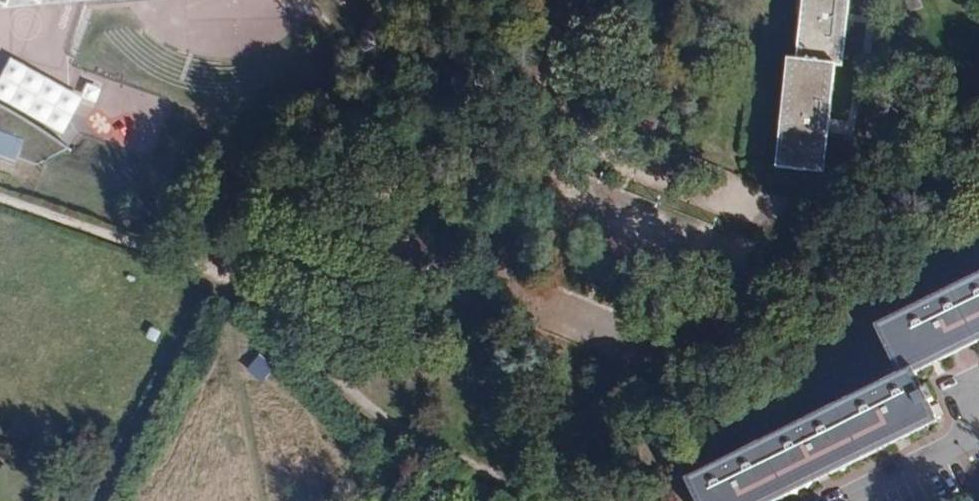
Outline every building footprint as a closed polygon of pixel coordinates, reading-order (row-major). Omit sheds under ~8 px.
[(776,166),(823,171),(835,65),(842,66),(849,0),(803,0),(797,62),(788,61),(776,166)] [(14,166),(16,158),(35,165),(67,149),(55,139),(44,132),(35,126),(21,117),(9,111),(0,105),(0,161),(14,166)] [(627,112),(622,122),(653,135),(657,125),(627,112)] [(874,327),(898,374),(685,479),(696,500),(775,500),(937,422),(913,373),(978,341),(978,275),(874,327)] [(263,382),(275,366),(261,354),(248,369),(263,382)]
